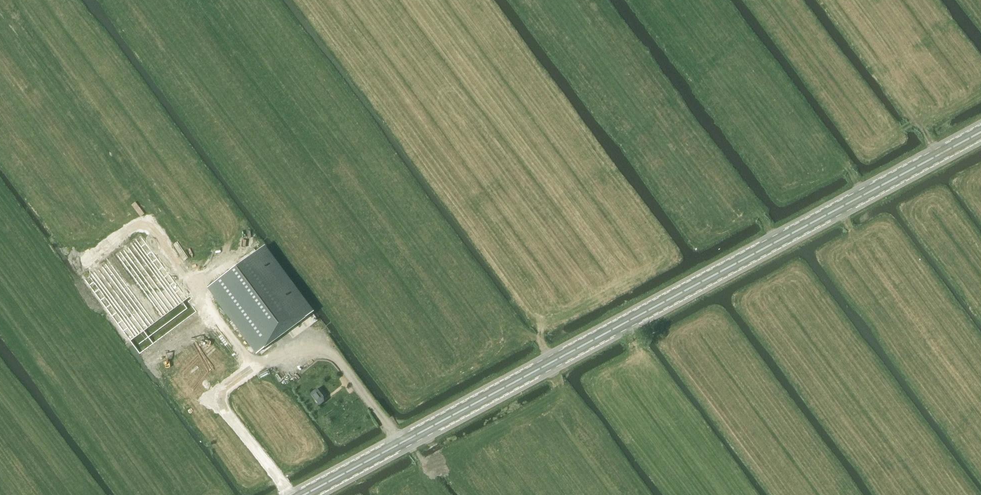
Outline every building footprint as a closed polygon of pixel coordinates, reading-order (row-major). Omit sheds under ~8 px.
[(265,246),(212,284),(258,350),(287,330),(313,312),(265,246)] [(144,249),(87,282),(178,400),(222,372),(144,249)] [(316,391),(310,394),(319,406),(322,404),(320,402),(323,400),(321,398),(316,391)]
